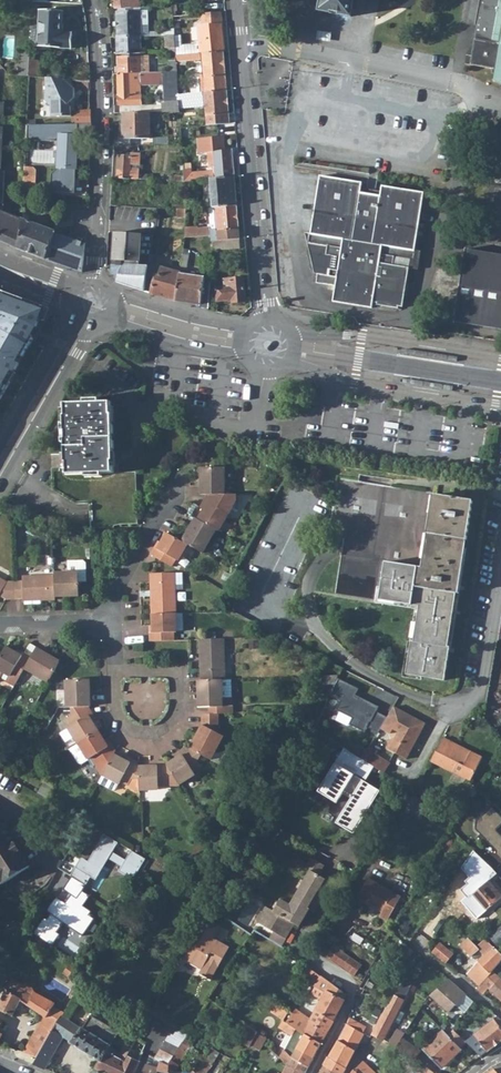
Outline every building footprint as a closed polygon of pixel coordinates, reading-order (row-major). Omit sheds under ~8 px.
[(115,9),(141,8),(139,0),(113,0),(115,9)] [(321,11),(351,16),(354,0),(323,0),(321,11)] [(473,65),(498,70),(496,81),(495,80),(495,81),(496,82),(500,85),(500,0),(484,0),(473,65)] [(40,10),(39,47),(72,48),(73,33),(61,33),(63,11),(40,10)] [(116,11),(117,37),(141,36),(141,25),(148,25),(148,11),(116,11)] [(176,56),(223,52),(220,12),(202,13),(203,25),(198,25),(200,40),(197,40),(197,43),(182,44),(181,35),(174,36),(176,52),(176,56)] [(148,25),(141,25),(141,36),(157,36),(161,36),(161,31),(149,32),(148,25)] [(168,48),(168,53),(176,52),(174,36),(174,35),(165,35),(165,48),(168,48)] [(117,37),(117,54),(129,54),(141,53),(141,36),(117,37)] [(15,40),(6,39),(5,56),(14,57),(15,40)] [(176,56),(176,61),(201,60),(203,74),(199,75),(199,80),(200,92),(202,92),(227,90),(223,52),(201,54),(176,56)] [(116,57),(118,73),(141,73),(148,73),(147,55),(116,57)] [(40,60),(30,60),(29,76),(39,76),(40,60)] [(273,60),(271,77),(287,79),(289,63),(273,60)] [(166,67),(167,72),(177,71),(176,61),(170,62),(170,67),(166,67)] [(162,102),(162,112),(179,112),(178,94),(177,71),(167,72),(162,72),(163,84),(165,102),(162,102)] [(140,79),(140,85),(163,84),(162,72),(154,73),(154,79),(140,79)] [(118,73),(118,106),(141,105),(141,96),(140,96),(140,85),(140,79),(154,79),(154,73),(148,73),(141,73),(118,73)] [(51,105),(51,116),(71,116),(71,106),(68,104),(75,97),(74,88),(61,87),(60,78),(46,77),(46,91),(45,91),(45,100),(51,105)] [(74,88),(70,79),(60,78),(61,87),(74,88)] [(191,97),(191,100),(203,99),(206,125),(230,124),(227,90),(202,92),(200,92),(194,93),(191,93),(191,97)] [(178,94),(179,112),(187,112),(186,94),(178,94)] [(75,124),(92,124),(91,110),(74,111),(75,124)] [(123,113),(123,139),(150,139),(150,113),(123,113)] [(75,124),(26,124),(26,139),(60,141),(58,167),(51,173),(51,191),(75,193),(77,136),(91,136),(92,124),(75,124)] [(183,169),(184,182),(203,180),(211,180),(234,178),(232,150),(225,150),(224,136),(197,138),(198,153),(207,152),(209,168),(212,167),(213,170),(193,172),(193,168),(183,169)] [(57,151),(27,150),(26,166),(56,167),(57,151)] [(118,156),(117,178),(138,179),(139,174),(140,154),(131,154),(131,156),(118,156)] [(26,167),(24,167),(23,191),(35,191),(36,171),(33,167),(26,167)] [(18,248),(22,219),(21,219),(2,211),(3,203),(4,186),(16,187),(17,173),(5,172),(0,172),(0,240),(18,248)] [(310,233),(310,234),(329,237),(326,254),(339,257),(337,270),(328,269),(328,275),(317,273),(317,274),(316,283),(335,286),(332,301),(372,308),(372,302),(377,303),(376,305),(398,308),(398,306),(402,307),(409,268),(409,263),(393,260),(395,248),(414,251),(414,250),(424,193),(382,186),(381,191),(361,188),(362,183),(320,176),(310,233)] [(211,180),(213,207),(214,207),(237,206),(234,178),(211,180)] [(213,207),(211,180),(203,180),(206,208),(209,208),(213,207)] [(5,210),(5,203),(3,203),(2,211),(21,219),(22,213),(19,213),(19,215),(5,210)] [(185,227),(185,237),(197,237),(210,236),(211,242),(214,241),(240,239),(237,206),(214,207),(216,227),(210,227),(198,228),(198,227),(185,227)] [(177,209),(177,217),(185,217),(186,209),(177,209)] [(22,219),(18,248),(45,259),(55,233),(56,231),(22,219)] [(119,251),(117,263),(139,267),(145,235),(122,231),(118,251),(119,251)] [(305,232),(314,273),(317,274),(317,273),(328,275),(328,269),(337,270),(339,257),(326,254),(329,237),(310,234),(310,233),(305,232)] [(55,233),(45,259),(83,272),(85,243),(55,233)] [(197,237),(198,243),(210,242),(209,248),(214,249),(214,241),(211,242),(210,236),(197,237)] [(214,249),(214,250),(240,248),(240,239),(214,241),(214,249)] [(393,260),(409,263),(409,268),(418,269),(421,251),(414,250),(414,251),(395,248),(393,260)] [(180,273),(176,300),(200,304),(200,307),(208,310),(212,278),(184,274),(187,268),(189,250),(184,249),(180,273)] [(453,323),(500,330),(500,257),(465,251),(455,311),(453,310),(453,314),(455,314),(453,323)] [(154,281),(151,294),(176,300),(180,273),(162,268),(158,282),(154,281)] [(216,288),(217,301),(232,300),(232,303),(245,302),(243,278),(224,279),(225,287),(216,288)] [(45,309),(0,293),(0,327),(29,344),(39,328),(45,309)] [(0,327),(0,395),(29,344),(0,327)] [(405,349),(405,353),(458,361),(458,357),(405,349)] [(401,379),(400,383),(453,391),(453,386),(401,379)] [(88,504),(90,530),(113,529),(113,526),(139,524),(137,470),(113,470),(112,449),(113,449),(113,442),(111,441),(111,434),(113,434),(113,425),(111,425),(110,401),(98,402),(98,399),(82,400),(82,403),(62,404),(63,425),(59,425),(59,443),(63,443),(64,453),(50,454),(51,490),(76,504),(88,504)] [(200,493),(206,493),(222,493),(224,493),(223,466),(200,466),(200,493)] [(410,672),(448,678),(452,652),(450,652),(467,537),(469,537),(474,498),(337,479),(329,537),(344,539),(338,593),(423,604),(418,640),(415,639),(410,672)] [(207,500),(197,518),(215,528),(218,530),(235,499),(235,493),(224,493),(222,493),(206,493),(207,500)] [(194,516),(181,540),(186,543),(202,552),(215,528),(197,518),(194,516)] [(176,560),(186,543),(181,540),(172,535),(166,532),(156,549),(154,547),(151,553),(153,554),(152,556),(170,565),(174,559),(176,560)] [(55,596),(78,594),(78,580),(85,580),(84,562),(82,559),(67,560),(67,571),(53,572),(53,575),(55,596)] [(182,572),(174,573),(175,589),(183,588),(182,572)] [(175,613),(175,589),(174,573),(150,574),(152,614),(175,613)] [(21,598),(22,600),(55,598),(55,596),(53,575),(20,576),(21,581),(13,582),(14,598),(21,598)] [(5,599),(14,598),(13,582),(4,582),(0,580),(0,596),(5,599)] [(176,632),(176,630),(175,613),(152,614),(152,632),(150,632),(150,641),(174,640),(174,633),(176,632)] [(200,639),(201,679),(222,678),(225,678),(224,638),(200,639)] [(5,645),(4,646),(0,654),(0,676),(3,671),(10,676),(7,682),(14,686),(19,678),(25,667),(31,657),(24,653),(22,655),(5,645)] [(31,657),(25,667),(48,681),(60,660),(36,647),(31,657)] [(317,674),(317,683),(337,682),(341,673),(317,674)] [(198,679),(200,705),(211,705),(211,712),(220,711),(233,711),(232,696),(223,697),(222,678),(201,679),(198,679)] [(225,678),(222,678),(223,697),(232,696),(232,678),(225,678)] [(63,680),(64,707),(69,707),(85,706),(88,706),(86,679),(63,680)] [(394,705),(380,728),(390,733),(393,729),(395,724),(401,727),(399,732),(396,738),(391,740),(387,747),(408,758),(426,722),(394,705)] [(85,706),(69,707),(69,716),(64,719),(69,727),(67,729),(77,744),(96,732),(85,713),(85,706)] [(204,723),(192,748),(203,754),(213,759),(217,751),(225,735),(220,732),(220,729),(220,711),(211,712),(204,712),(204,723)] [(101,763),(107,766),(114,754),(115,752),(106,747),(96,732),(77,744),(69,749),(77,762),(80,763),(86,760),(86,761),(90,759),(94,766),(101,763)] [(431,757),(470,779),(482,756),(469,749),(469,751),(449,741),(450,738),(443,735),(431,757)] [(184,754),(167,764),(174,775),(180,784),(196,774),(195,770),(203,765),(200,760),(203,754),(192,748),(189,746),(184,754)] [(369,746),(362,758),(374,766),(384,772),(390,763),(377,755),(379,752),(369,746)] [(365,780),(374,766),(362,758),(345,748),(318,790),(337,802),(343,792),(352,798),(336,822),(354,833),(381,790),(365,780)] [(213,759),(223,765),(225,759),(229,758),(227,751),(221,753),(217,751),(213,759)] [(133,779),(139,778),(139,766),(139,762),(130,763),(114,754),(107,766),(102,776),(118,785),(119,786),(121,782),(128,786),(133,779)] [(139,778),(139,789),(158,789),(158,786),(168,786),(168,779),(174,775),(167,764),(165,761),(158,766),(139,766),(139,778)] [(118,785),(102,776),(98,784),(112,792),(115,791),(118,785)] [(426,803),(412,794),(403,808),(419,816),(426,803)] [(495,829),(500,824),(500,816),(491,806),(476,820),(476,828),(496,850),(496,854),(500,860),(500,835),(495,829)] [(2,881),(3,884),(30,866),(20,850),(17,851),(13,844),(15,843),(0,820),(0,879),(2,881)] [(117,842),(103,834),(87,861),(84,858),(78,868),(75,867),(70,875),(72,876),(85,884),(90,876),(95,879),(108,858),(121,866),(118,871),(132,879),(145,859),(131,850),(125,860),(112,851),(117,842)] [(467,899),(470,896),(485,912),(500,897),(500,896),(488,881),(496,874),(490,867),(474,851),(461,869),(468,878),(464,882),(466,885),(459,891),(467,899)] [(81,857),(75,867),(78,868),(84,858),(81,857)] [(267,927),(285,937),(294,923),(298,926),(309,908),(308,907),(310,903),(316,907),(324,893),(318,890),(325,878),(318,874),(323,865),(311,857),(305,867),(310,870),(290,904),(280,898),(273,910),(266,906),(258,919),(269,925),(267,927)] [(85,884),(72,876),(63,889),(71,895),(66,903),(56,896),(46,911),(50,913),(47,918),(44,917),(33,933),(52,946),(60,934),(57,932),(63,922),(82,935),(94,918),(89,914),(91,911),(83,905),(89,895),(83,891),(87,885),(85,884)] [(387,921),(398,902),(390,898),(394,893),(368,878),(357,898),(381,912),(379,916),(387,921)] [(401,897),(394,893),(390,898),(398,902),(401,897)] [(309,908),(313,911),(316,907),(310,903),(308,907),(309,908)] [(200,970),(213,977),(217,969),(230,947),(214,937),(214,936),(212,931),(217,923),(204,916),(198,927),(181,957),(201,968),(200,970)] [(217,923),(212,931),(214,936),(221,925),(217,923)] [(498,946),(500,944),(500,928),(499,929),(498,928),(489,935),(498,946)] [(480,985),(493,970),(496,968),(500,962),(500,954),(495,947),(494,948),(485,939),(477,945),(469,937),(461,945),(473,956),(479,950),(485,955),(479,960),(467,973),(480,985)] [(432,951),(445,962),(452,953),(439,942),(432,951)] [(336,949),(329,959),(355,976),(361,966),(336,949)] [(63,972),(69,976),(74,968),(68,964),(63,972)] [(327,990),(324,995),(316,1010),(311,1020),(295,1009),(286,1022),(292,1025),(321,1043),(347,995),(313,970),(310,967),(306,974),(327,990)] [(212,979),(213,977),(200,970),(199,972),(212,979)] [(500,1000),(500,978),(495,973),(493,970),(480,985),(477,988),(483,994),(484,994),(488,988),(500,1000)] [(442,985),(454,995),(460,989),(449,979),(442,985)] [(37,1030),(49,1037),(62,1015),(63,1011),(52,1005),(54,1002),(35,992),(33,996),(20,989),(22,985),(12,980),(10,983),(10,982),(9,981),(8,980),(7,980),(5,980),(4,981),(3,982),(2,983),(2,984),(2,986),(3,986),(4,987),(4,988),(5,988),(7,988),(0,1004),(0,1010),(13,1016),(21,1000),(44,1017),(37,1030)] [(383,1040),(393,1021),(398,1010),(409,989),(413,991),(416,987),(404,980),(399,988),(393,998),(390,1005),(389,1005),(388,1007),(385,1013),(384,1013),(373,1034),(383,1040)] [(27,984),(22,985),(20,989),(33,996),(35,992),(33,987),(27,984)] [(313,1007),(316,1010),(324,995),(319,992),(312,1004),(313,1007)] [(269,1009),(284,1019),(289,1012),(274,1002),(269,1009)] [(404,1014),(398,1010),(393,1021),(399,1024),(404,1014)] [(96,1060),(99,1061),(100,1059),(101,1060),(106,1052),(124,1061),(130,1049),(124,1046),(120,1053),(109,1046),(117,1031),(88,1014),(80,1027),(62,1015),(49,1037),(38,1058),(37,1057),(33,1064),(46,1069),(63,1037),(97,1057),(96,1060)] [(465,1042),(466,1043),(481,1056),(500,1040),(500,1029),(493,1019),(473,1035),(473,1036),(465,1042)] [(285,1049),(278,1056),(279,1057),(288,1065),(292,1057),(308,1066),(321,1043),(292,1025),(286,1022),(284,1020),(279,1027),(288,1032),(292,1036),(285,1049)] [(328,1056),(346,1067),(351,1060),(356,1050),(364,1034),(347,1023),(328,1056)] [(260,1050),(267,1039),(248,1025),(243,1035),(239,1041),(248,1047),(249,1044),(251,1046),(260,1050)] [(390,1043),(397,1047),(405,1033),(398,1029),(390,1043)] [(38,1058),(49,1037),(37,1030),(23,1053),(37,1057),(38,1058)] [(423,1049),(443,1069),(462,1050),(461,1049),(466,1043),(465,1042),(454,1031),(448,1036),(442,1030),(423,1049)] [(161,1062),(168,1065),(171,1060),(179,1048),(165,1042),(155,1058),(161,1062)] [(179,1048),(171,1060),(179,1065),(187,1052),(180,1047),(179,1048)] [(266,1056),(274,1063),(279,1057),(278,1056),(271,1050),(266,1056)] [(100,1072),(135,1072),(139,1062),(128,1057),(125,1063),(123,1062),(124,1061),(106,1052),(101,1060),(100,1059),(99,1061),(94,1070),(100,1072)] [(214,1061),(211,1059),(212,1057),(207,1054),(196,1071),(195,1072),(207,1072),(214,1061)] [(171,1070),(168,1065),(161,1062),(155,1058),(149,1056),(145,1067),(142,1072),(170,1072),(171,1070)] [(337,1072),(343,1072),(346,1067),(328,1056),(323,1065),(337,1072)] [(301,1072),(305,1072),(308,1066),(292,1057),(288,1065),(301,1072)] [(363,1061),(355,1070),(358,1072),(375,1072),(363,1061)] [(323,1065),(318,1072),(337,1072),(323,1065)]
